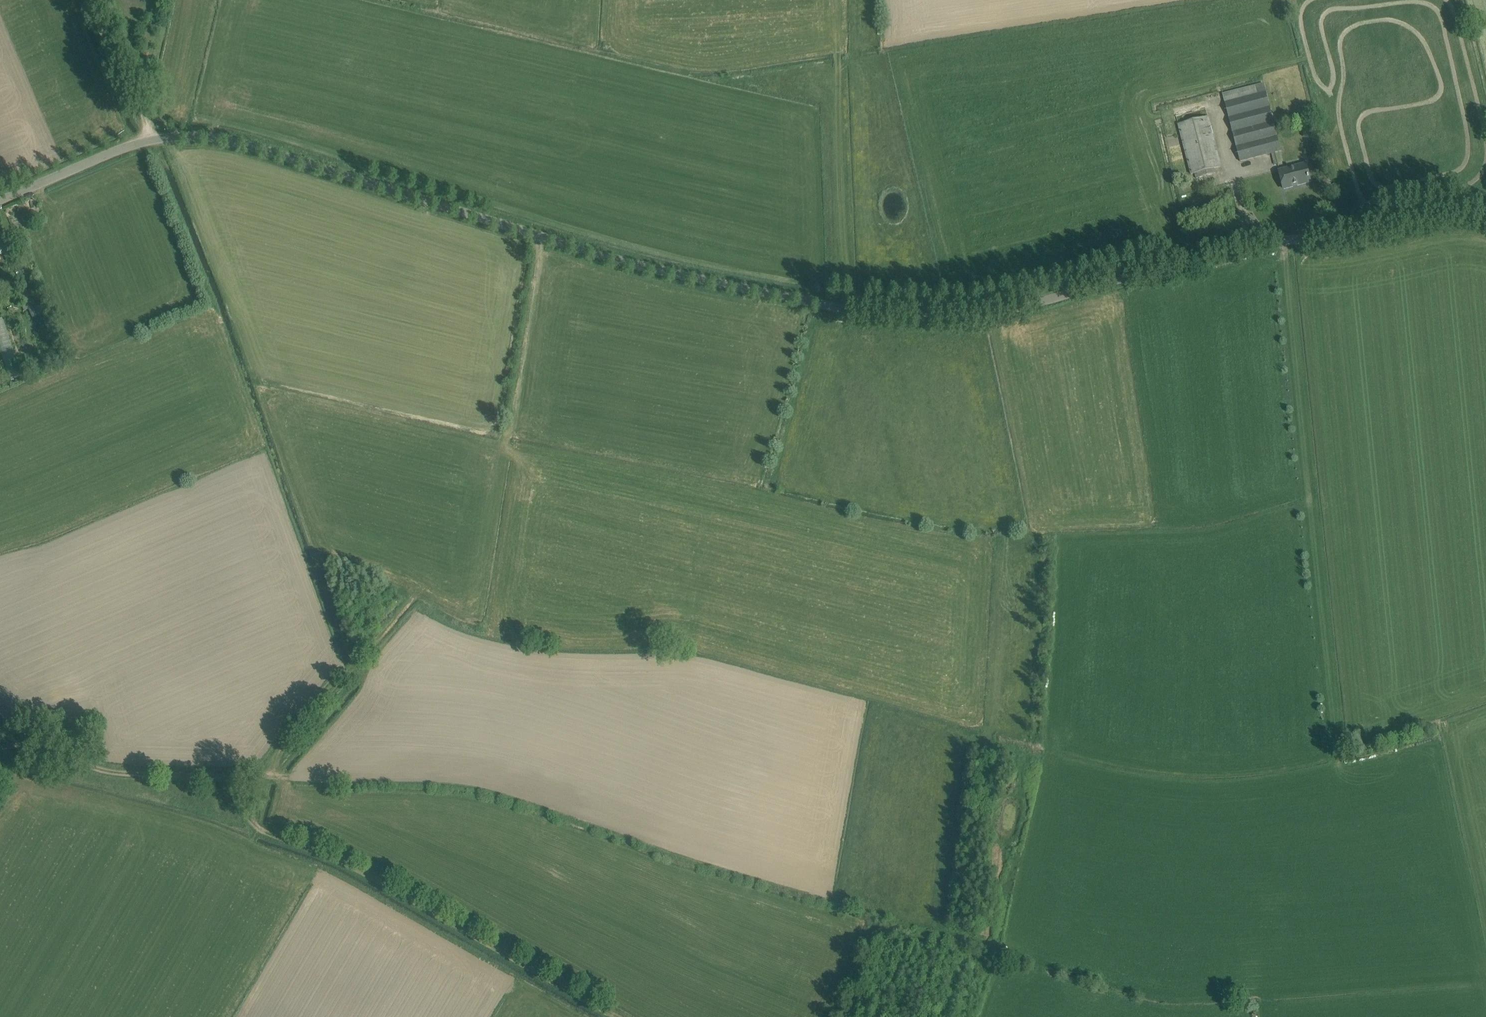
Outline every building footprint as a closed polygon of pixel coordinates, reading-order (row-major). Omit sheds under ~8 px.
[(1263,83),(1223,94),(1225,103),(1240,162),(1275,152),(1281,151),(1275,127),(1265,92),(1263,83)] [(1194,174),(1196,179),(1216,174),(1214,168),(1221,167),(1208,116),(1178,124),(1191,174),(1194,174)] [(1310,182),(1306,164),(1305,164),(1305,165),(1280,172),(1280,171),(1279,171),(1284,189),(1310,182)] [(0,245),(0,255),(12,250),(8,242),(0,245)] [(26,289),(17,294),(22,307),(32,303),(29,296),(27,291),(26,289)] [(3,318),(0,318),(0,352),(10,380),(23,375),(3,318)]
